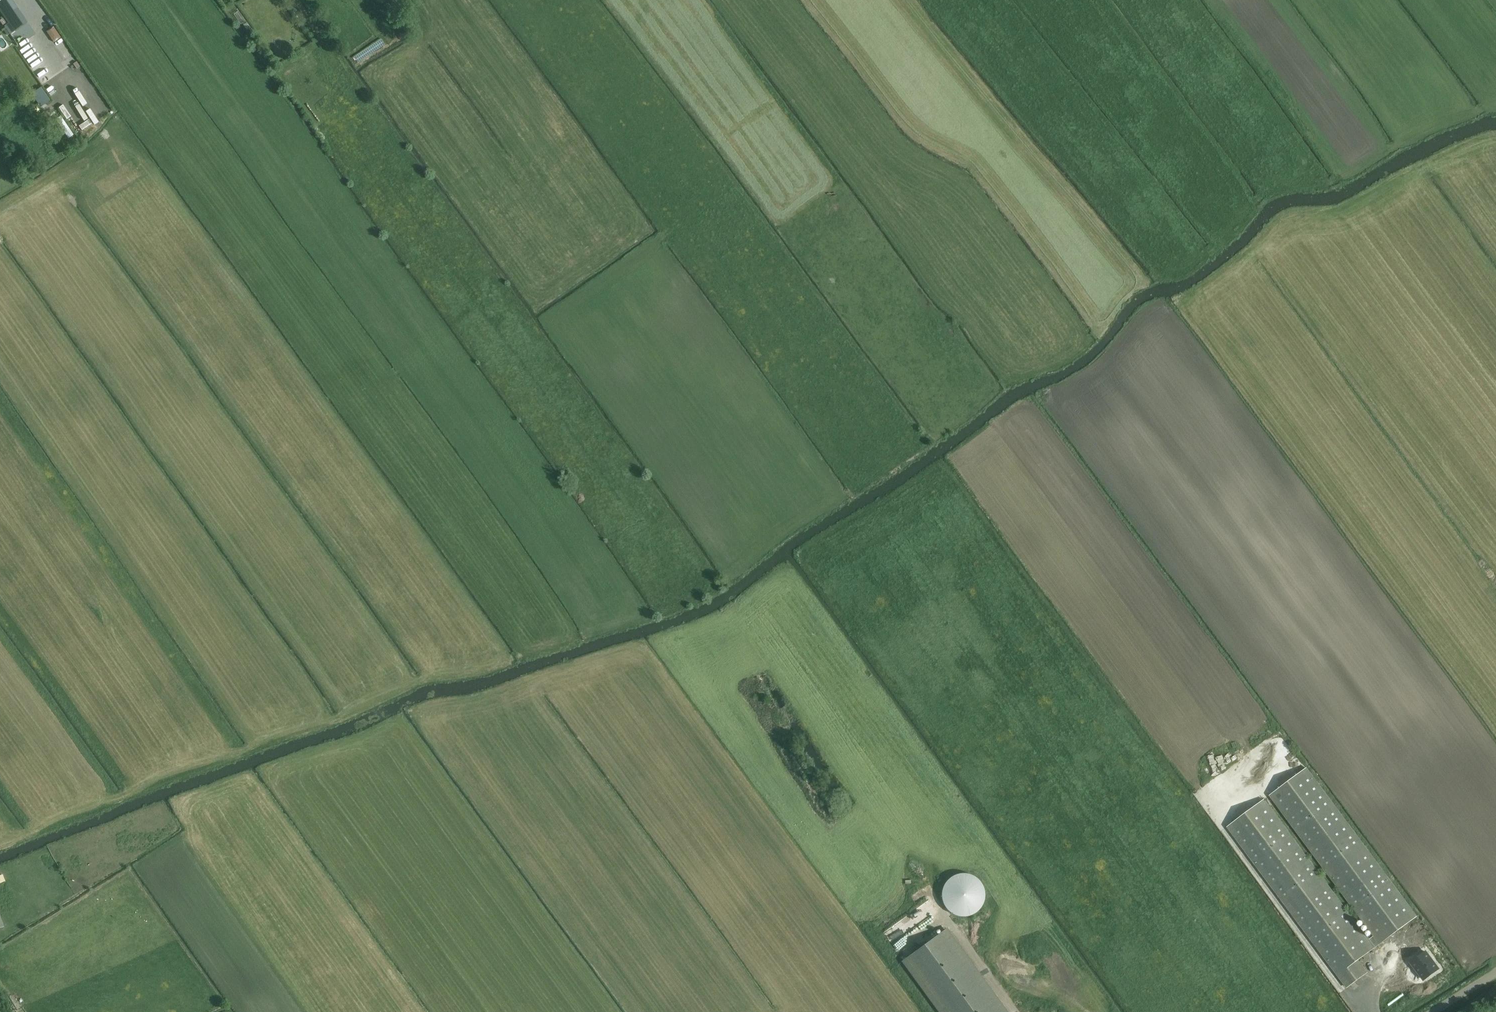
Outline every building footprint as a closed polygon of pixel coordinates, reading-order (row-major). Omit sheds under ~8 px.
[(0,1),(0,9),(5,17),(18,8),(13,0),(1,0),(0,1)] [(17,2),(24,10),(27,7),(21,0),(19,0),(17,2)] [(28,22),(16,30),(26,47),(37,40),(34,34),(35,33),(28,22)] [(47,32),(54,42),(62,37),(54,27),(47,32)] [(17,39),(13,42),(18,51),(22,48),(17,39)] [(37,61),(45,56),(38,46),(31,51),(37,61)] [(46,104),(51,100),(41,87),(32,94),(38,104),(43,101),(46,104)] [(1250,736),(1245,741),(1251,748),(1256,743),(1250,736)] [(1265,799),(1228,826),(1348,988),(1367,973),(1358,960),(1417,916),(1307,768),(1269,796),(1373,936),(1369,939),(1265,799)] [(944,905),(948,910),(953,914),(959,916),(965,916),(972,915),(977,911),(981,906),(984,901),(984,894),(983,887),(979,881),(974,877),(967,874),(960,874),(954,876),(948,880),(944,885),(942,892),(942,898),(944,905)] [(986,916),(991,908),(987,905),(982,913),(986,916)] [(1398,952),(1409,945),(1405,939),(1413,934),(1408,927),(1389,939),(1398,952)] [(941,1011),(1006,1011),(946,929),(903,960),(941,1011)] [(1411,962),(1424,980),(1439,969),(1426,951),(1411,962)]
